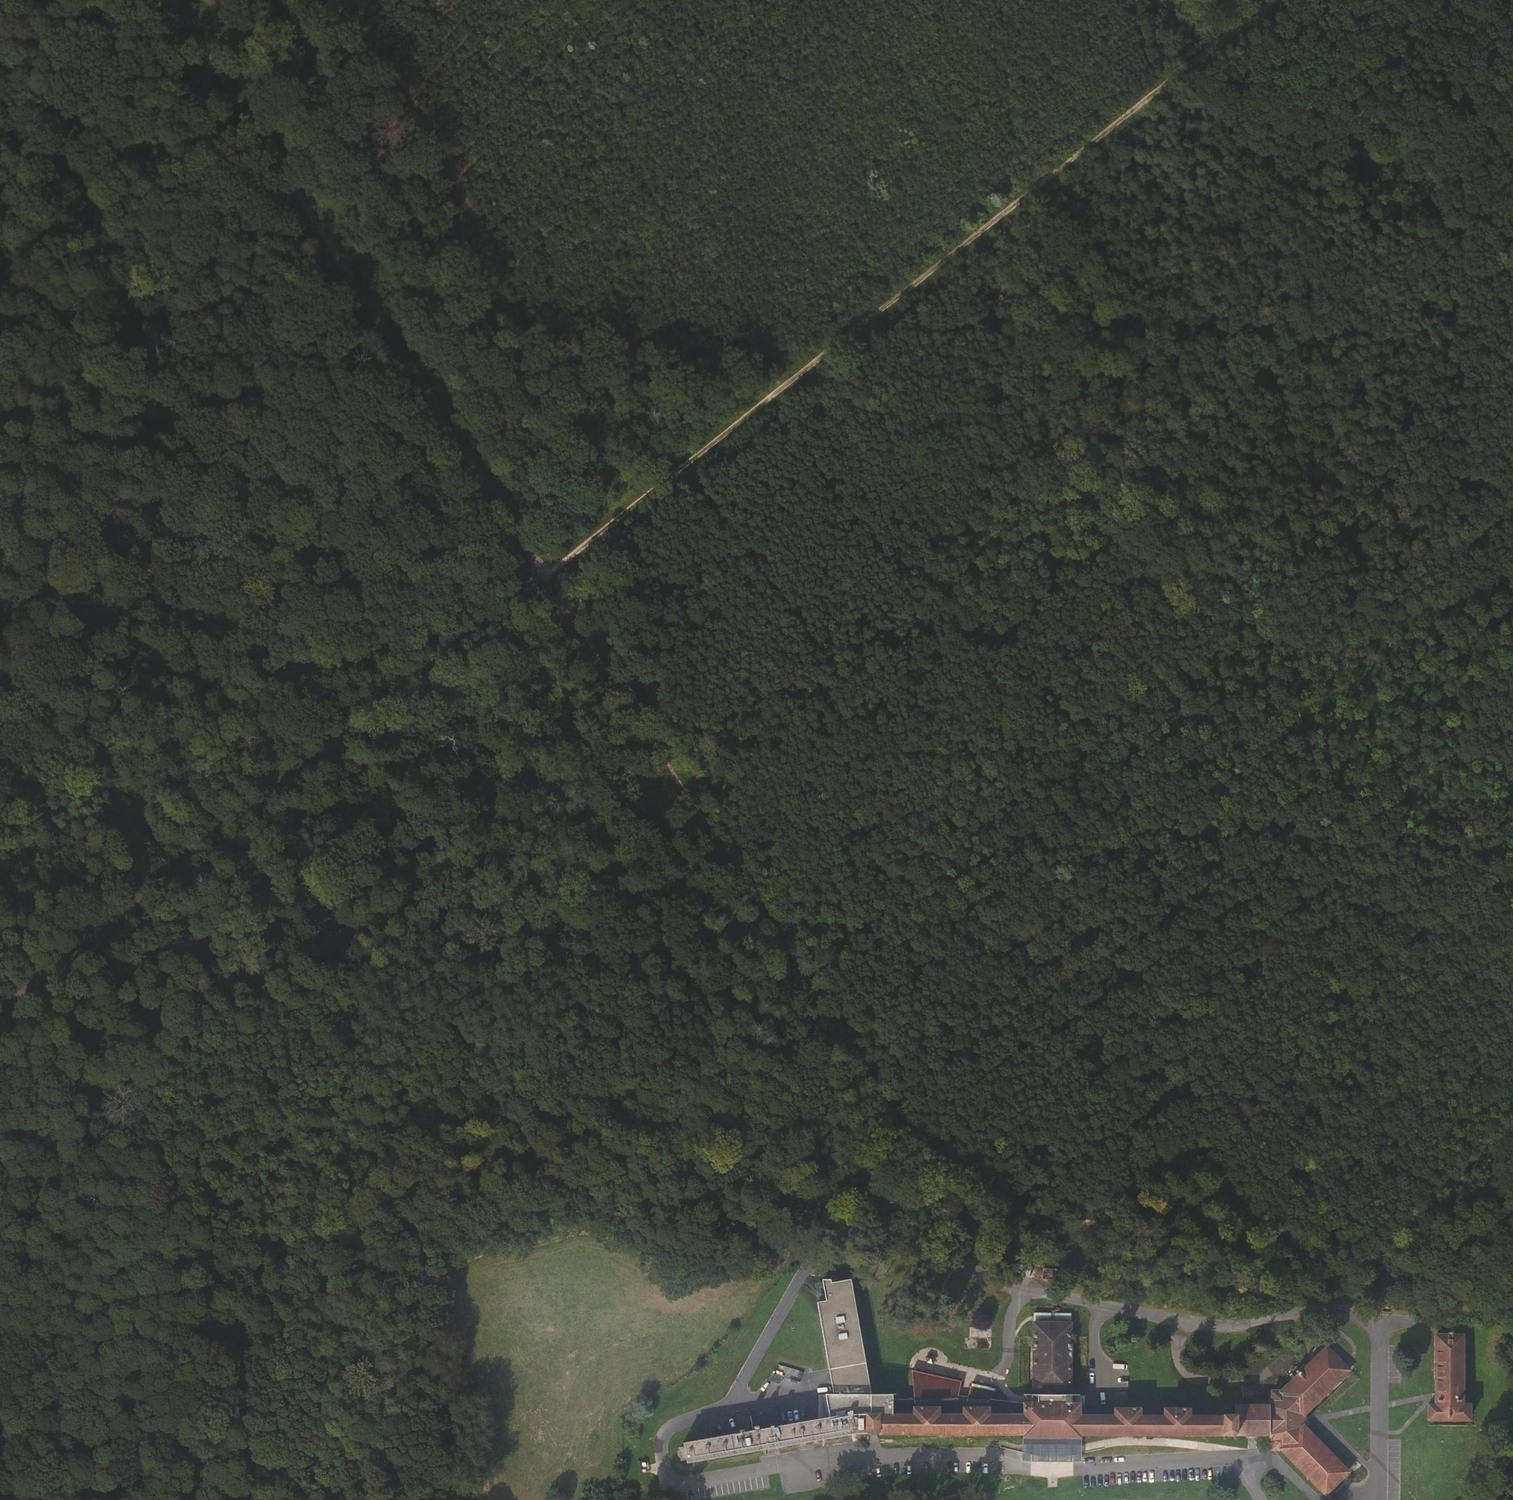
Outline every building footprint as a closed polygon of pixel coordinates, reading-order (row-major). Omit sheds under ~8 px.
[(1002,1265),(1017,1267),(1019,1256),(1004,1254),(1002,1265)] [(1030,1268),(1047,1271),(1048,1259),(1031,1257),(1030,1268)] [(1106,1403),(1071,1402),(1071,1391),(1063,1391),(1064,1383),(1049,1383),(1049,1377),(1064,1377),(1064,1310),(1023,1310),(1021,1376),(1034,1377),(1034,1384),(1019,1383),(1018,1390),(976,1384),(983,1375),(959,1368),(955,1381),(946,1380),(949,1366),(901,1355),(903,1383),(883,1382),(883,1378),(862,1378),(845,1265),(825,1268),(824,1266),(816,1265),(818,1279),(820,1279),(821,1286),(811,1287),(814,1296),(813,1304),(817,1311),(816,1319),(819,1327),(819,1335),(821,1342),(821,1352),(825,1377),(817,1377),(820,1393),(825,1394),(824,1400),(772,1409),(770,1395),(741,1405),(734,1417),(675,1426),(676,1431),(671,1432),(673,1446),(679,1446),(679,1449),(851,1417),(1013,1420),(1265,1421),(1267,1437),(1277,1437),(1318,1479),(1343,1456),(1301,1415),(1300,1404),(1345,1358),(1321,1335),(1276,1381),(1265,1381),(1265,1389),(1259,1396),(1220,1395),(1220,1405),(1184,1405),(1184,1397),(1161,1396),(1161,1405),(1134,1405),(1134,1397),(1106,1396),(1106,1403)] [(1467,1394),(1459,1394),(1459,1329),(1434,1328),(1432,1394),(1423,1394),(1423,1404),(1468,1405),(1467,1394)] [(1024,1433),(1024,1452),(1036,1452),(1036,1459),(1062,1459),(1062,1455),(1074,1455),(1074,1445),(1079,1445),(1079,1434),(1024,1433)] [(1400,1454),(1400,1441),(1391,1441),(1390,1453),(1400,1454)]
